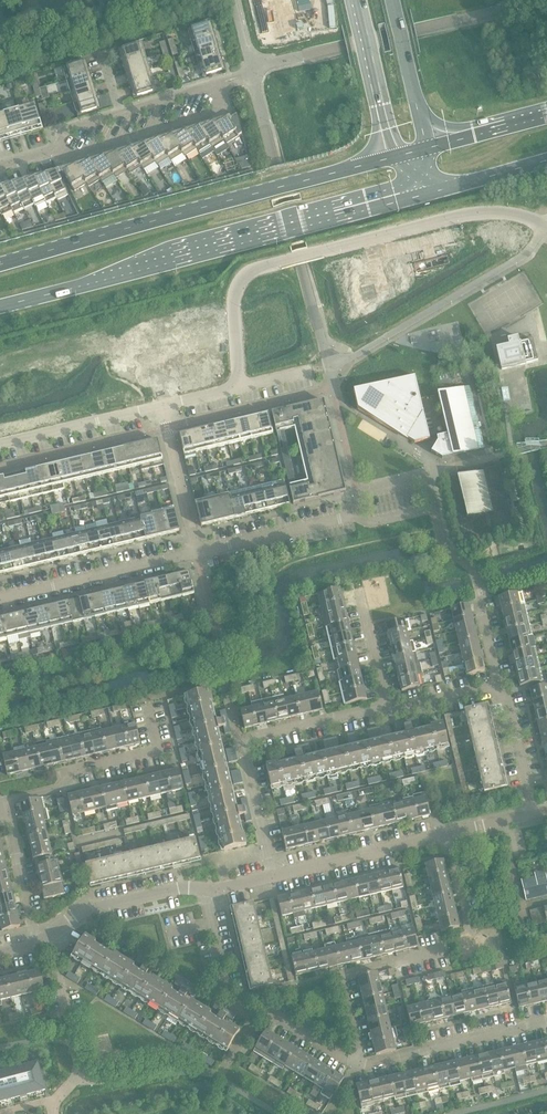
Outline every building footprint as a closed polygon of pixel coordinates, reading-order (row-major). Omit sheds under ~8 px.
[(211,21),(187,29),(191,42),(215,35),(211,21)] [(215,35),(191,42),(195,53),(218,46),(215,35)] [(142,43),(118,50),(122,63),(146,56),(142,43)] [(218,46),(195,53),(198,64),(221,56),(218,46)] [(146,56),(122,63),(126,74),(149,67),(146,56)] [(221,56),(198,64),(202,77),(226,70),(221,56)] [(86,60),(62,67),(67,81),(81,76),(90,73),(86,60)] [(149,67),(126,74),(129,85),(153,78),(149,67)] [(81,76),(67,81),(70,91),(93,84),(90,73),(81,76)] [(153,78),(129,85),(133,98),(157,91),(153,78)] [(18,81),(12,83),(14,93),(21,91),(18,81)] [(93,84),(70,91),(73,102),(97,95),(93,84)] [(97,95),(73,102),(77,116),(101,108),(97,95)] [(41,126),(35,105),(19,109),(26,135),(43,130),(41,126)] [(19,109),(3,114),(10,139),(26,135),(19,109)] [(0,115),(0,143),(10,139),(3,114),(0,115)] [(219,123),(220,123),(215,126),(224,141),(226,144),(238,136),(227,118),(219,123)] [(210,145),(212,149),(224,141),(215,126),(213,123),(206,127),(201,130),(210,145)] [(201,130),(199,127),(192,131),(192,132),(188,134),(187,135),(197,149),(196,150),(202,159),(214,152),(212,149),(210,145),(201,130)] [(183,154),(185,157),(196,150),(197,149),(187,135),(188,134),(186,131),(178,136),(174,139),(173,139),(183,154)] [(164,140),(160,143),(169,158),(171,161),(183,154),(173,139),(174,139),(172,135),(164,140)] [(158,140),(151,144),(146,147),(155,162),(157,166),(169,158),(160,143),(158,140)] [(141,167),(143,170),(155,162),(146,147),(144,144),(137,149),(133,151),(132,152),(141,167)] [(141,167),(132,152),(133,151),(131,148),(123,153),(119,156),(118,156),(128,171),(127,171),(129,174),(141,167)] [(105,160),(114,175),(116,178),(127,171),(128,171),(118,156),(119,156),(117,152),(109,157),(105,160)] [(248,156),(236,160),(242,169),(251,167),(248,156)] [(96,161),(96,162),(91,164),(100,179),(100,180),(102,183),(114,175),(105,160),(103,157),(96,161)] [(100,179),(91,164),(89,161),(82,166),(78,169),(77,169),(87,184),(86,184),(88,187),(100,180),(100,179)] [(68,170),(63,173),(74,191),(86,184),(87,184),(77,169),(78,169),(75,165),(68,170)] [(252,170),(238,174),(240,179),(253,175),(252,170)] [(57,172),(51,175),(47,177),(46,177),(55,196),(56,199),(57,201),(68,195),(57,172)] [(238,174),(225,178),(227,183),(240,179),(238,174)] [(46,177),(47,177),(46,175),(40,178),(35,180),(45,202),(46,204),(56,199),(55,196),(46,177)] [(34,205),(35,207),(45,202),(35,180),(35,178),(28,181),(29,181),(24,183),(34,205)] [(225,178),(212,181),(213,187),(227,183),(225,178)] [(13,186),(23,208),(24,210),(34,205),(24,183),(24,181),(17,184),(18,184),(13,186)] [(212,181),(198,185),(200,190),(213,187),(212,181)] [(12,184),(6,187),(2,189),(13,211),(12,211),(13,213),(23,208),(13,186),(12,184)] [(144,185),(139,188),(144,197),(149,193),(144,185)] [(198,185),(185,189),(186,194),(200,190),(198,185)] [(1,214),(2,216),(12,211),(13,211),(2,189),(1,187),(0,188),(0,211),(2,214),(1,214)] [(185,189),(171,193),(173,198),(186,194),(185,189)] [(171,193),(158,196),(159,202),(173,198),(171,193)] [(158,196),(145,200),(146,205),(159,202),(158,196)] [(145,200),(131,204),(133,209),(146,205),(145,200)] [(131,204),(118,208),(119,213),(133,209),(131,204)] [(118,208),(104,211),(106,216),(119,213),(118,208)] [(104,211),(91,215),(92,220),(106,216),(104,211)] [(63,213),(54,217),(56,221),(66,219),(63,213)] [(47,216),(46,219),(48,223),(54,220),(51,214),(47,216)] [(91,215),(79,218),(81,223),(92,220),(91,215)] [(79,218),(68,221),(69,227),(81,223),(79,218)] [(68,221),(56,225),(58,230),(69,227),(68,221)] [(56,225),(45,228),(46,233),(58,230),(56,225)] [(45,228),(33,231),(35,236),(46,233),(45,228)] [(33,231),(22,234),(23,239),(35,236),(33,231)] [(22,234),(10,237),(12,243),(23,239),(22,234)] [(0,240),(0,244),(0,246),(12,243),(10,237),(0,240)] [(509,345),(496,348),(501,370),(518,366),(538,361),(538,360),(533,340),(519,343),(518,337),(511,338),(507,339),(509,345)] [(476,373),(474,366),(467,368),(469,375),(476,373)] [(409,439),(415,443),(430,439),(420,398),(415,377),(354,391),(358,410),(395,432),(396,431),(407,438),(409,439)] [(469,386),(437,394),(447,435),(438,437),(438,441),(428,449),(440,460),(452,457),(484,449),(469,386)] [(293,505),(340,493),(345,492),(345,489),(326,409),(324,401),(318,402),(271,413),(276,432),(277,432),(289,485),(293,505)] [(257,417),(261,437),(273,434),(268,414),(257,417)] [(257,417),(246,419),(250,439),(261,437),(257,417)] [(246,419),(235,422),(239,442),(250,439),(246,419)] [(235,422),(224,424),(228,445),(239,442),(235,422)] [(224,424),(213,427),(217,447),(228,445),(224,424)] [(213,427),(202,430),(207,450),(217,447),(213,427)] [(202,430),(191,432),(196,452),(207,450),(202,430)] [(196,452),(191,432),(179,435),(185,460),(197,457),(196,452)] [(146,443),(152,468),(164,465),(158,440),(146,443)] [(146,443),(135,446),(140,466),(141,470),(152,468),(146,443)] [(135,446),(124,448),(129,468),(140,466),(135,446)] [(124,448),(113,451),(118,471),(129,468),(124,448)] [(113,451),(102,453),(107,473),(118,471),(113,451)] [(102,453),(91,456),(96,476),(107,473),(102,453)] [(91,456),(80,459),(85,479),(96,476),(91,456)] [(80,459),(70,461),(74,481),(85,479),(80,459)] [(70,461),(59,464),(63,484),(74,481),(70,461)] [(59,464),(48,467),(54,492),(65,489),(63,484),(59,464)] [(499,466),(447,479),(462,541),(514,529),(499,466)] [(48,467),(36,469),(42,495),(54,492),(48,467)] [(36,469),(25,472),(32,497),(42,495),(36,469)] [(25,472),(15,474),(21,500),(32,497),(25,472)] [(15,474),(4,477),(10,502),(21,500),(15,474)] [(0,478),(0,505),(10,502),(4,477),(0,478)] [(272,482),(278,508),(290,505),(284,480),(272,482)] [(272,482),(261,485),(267,511),(278,508),(272,482)] [(261,485),(250,488),(256,513),(267,511),(261,485)] [(250,488),(239,490),(245,516),(256,513),(250,488)] [(239,490),(228,493),(234,519),(245,516),(239,490)] [(228,493),(217,496),(223,521),(234,519),(228,493)] [(217,496),(206,498),(213,524),(223,521),(217,496)] [(206,498),(195,501),(201,527),(213,524),(206,498)] [(162,509),(168,534),(180,532),(173,506),(162,509)] [(162,509),(151,511),(152,516),(157,537),(168,534),(162,509)] [(152,516),(141,518),(146,540),(157,537),(152,516)] [(141,518),(130,521),(135,542),(146,540),(141,518)] [(130,521),(119,524),(124,545),(135,542),(130,521)] [(96,523),(85,526),(91,553),(102,550),(97,529),(96,523)] [(119,524),(108,526),(113,548),(124,545),(119,524)] [(85,526),(74,529),(75,534),(80,555),(91,553),(85,526)] [(108,526),(97,529),(102,550),(113,548),(108,526)] [(75,534),(64,537),(69,558),(80,555),(75,534)] [(64,537),(53,539),(58,561),(69,558),(64,537)] [(30,539),(19,542),(20,547),(25,568),(36,566),(31,545),(30,539)] [(53,539),(42,542),(47,563),(58,561),(53,539)] [(42,542),(31,545),(36,566),(47,563),(42,542)] [(20,547),(9,550),(14,571),(25,568),(20,547)] [(0,552),(0,559),(3,574),(14,571),(9,550),(0,552)] [(189,573),(178,575),(183,596),(194,594),(189,573)] [(178,575),(167,578),(172,599),(183,596),(178,575)] [(167,578),(156,581),(161,602),(172,599),(167,578)] [(156,581),(145,583),(150,604),(161,602),(156,581)] [(145,583),(134,586),(139,607),(150,604),(145,583)] [(134,586),(123,589),(128,609),(139,607),(134,586)] [(123,589),(112,591),(117,612),(128,609),(123,589)] [(340,589),(318,594),(320,606),(343,600),(340,589)] [(112,591),(101,594),(106,615),(117,612),(112,591)] [(522,592),(494,598),(497,607),(501,606),(502,609),(525,603),(522,592)] [(101,594),(90,596),(95,617),(106,615),(101,594)] [(90,596),(79,599),(84,620),(95,617),(90,596)] [(79,599),(68,602),(73,623),(84,620),(79,599)] [(343,600),(320,606),(323,617),(345,611),(343,600)] [(68,602),(57,604),(62,625),(73,623),(68,602)] [(525,603),(502,609),(504,620),(527,614),(525,603)] [(57,604),(46,607),(51,628),(62,625),(57,604)] [(451,609),(453,620),(471,616),(469,605),(451,609)] [(46,607),(35,610),(40,630),(51,628),(46,607)] [(41,635),(40,630),(35,610),(24,612),(30,637),(41,635)] [(345,611),(323,617),(326,628),(348,622),(345,611)] [(24,612),(13,615),(18,636),(19,640),(30,637),(24,612)] [(527,614),(504,620),(507,631),(530,625),(527,614)] [(13,615),(2,617),(7,638),(18,636),(13,615)] [(471,616),(453,620),(456,631),(474,627),(471,616)] [(404,620),(386,624),(389,636),(406,632),(411,631),(409,619),(404,620)] [(348,622),(326,628),(328,639),(350,633),(348,622)] [(530,625),(507,631),(509,642),(533,636),(530,625)] [(456,631),(459,642),(477,638),(474,627),(456,631)] [(409,643),(409,642),(406,632),(389,636),(391,647),(409,643)] [(350,633),(328,639),(331,650),(353,644),(350,633)] [(533,636),(509,642),(512,653),(535,647),(533,636)] [(459,642),(461,653),(479,649),(477,638),(459,642)] [(409,642),(409,643),(391,647),(394,658),(415,653),(413,642),(409,642)] [(353,644),(331,650),(334,661),(338,660),(356,655),(353,644)] [(535,647),(512,653),(513,657),(509,658),(510,665),(515,664),(538,658),(535,647)] [(461,653),(464,665),(482,660),(479,649),(461,653)] [(415,653),(394,658),(396,669),(414,665),(418,664),(415,653)] [(356,655),(338,660),(340,670),(358,666),(356,655)] [(538,658),(515,664),(517,675),(541,669),(538,658)] [(482,660),(464,665),(467,676),(485,672),(482,660)] [(414,665),(396,669),(399,680),(417,676),(414,665)] [(340,670),(336,671),(339,683),(361,677),(358,666),(340,670)] [(541,669),(517,675),(520,686),(538,682),(543,681),(541,669)] [(417,676),(399,680),(402,691),(420,687),(417,676)] [(361,677),(339,683),(341,694),(363,688),(361,677)] [(530,690),(533,701),(546,698),(546,686),(530,690)] [(363,688),(341,694),(344,705),(366,700),(363,688)] [(225,710),(220,712),(222,720),(216,721),(212,703),(210,691),(187,696),(224,851),(246,846),(243,833),(238,816),(244,814),(246,822),(252,821),(246,798),(240,799),(242,807),(237,809),(217,728),(223,726),(225,734),(231,733),(225,710)] [(307,695),(311,713),(323,710),(318,692),(307,695)] [(283,695),(273,697),(278,721),(289,718),(285,700),(283,695)] [(307,695),(296,698),(300,716),(311,713),(307,695)] [(273,697),(262,700),(267,723),(278,721),(273,697)] [(296,698),(285,700),(289,718),(300,716),(296,698)] [(533,701),(535,712),(546,710),(546,698),(533,701)] [(262,700),(251,703),(252,708),(256,726),(267,723),(262,700)] [(465,711),(471,738),(492,733),(485,706),(465,711)] [(252,708),(240,711),(245,729),(256,726),(252,708)] [(535,712),(538,723),(546,721),(546,710),(535,712)] [(411,726),(419,724),(418,718),(395,724),(396,730),(404,728),(406,733),(314,755),(303,758),(302,752),(310,750),(308,744),(285,750),(287,756),(295,754),(296,759),(278,763),(266,766),(271,788),(448,746),(443,724),(430,727),(431,727),(413,732),(411,726)] [(124,727),(128,747),(140,744),(134,720),(123,723),(124,727)] [(538,723),(540,734),(546,733),(546,721),(538,723)] [(124,727),(113,730),(118,749),(128,747),(124,727)] [(380,727),(367,730),(369,739),(382,736),(380,727)] [(107,752),(102,732),(101,728),(90,731),(96,754),(107,752)] [(113,730),(102,732),(107,752),(118,749),(113,730)] [(90,731),(79,733),(85,757),(96,754),(90,731)] [(79,733),(68,736),(74,760),(85,757),(79,733)] [(356,733),(347,735),(350,744),(358,742),(356,733)] [(492,733),(471,738),(478,766),(498,761),(492,733)] [(68,736),(57,739),(63,762),(74,760),(68,736)] [(336,738),(323,741),(325,750),(338,747),(336,738)] [(57,739),(46,741),(47,745),(52,765),(63,762),(57,739)] [(47,745),(36,748),(41,768),(52,765),(47,745)] [(24,746),(13,749),(14,753),(19,773),(30,770),(25,751),(24,746)] [(36,748),(25,751),(30,770),(41,768),(36,748)] [(234,748),(225,750),(228,763),(238,761),(234,748)] [(14,753),(3,756),(7,776),(19,773),(14,753)] [(498,761),(478,766),(484,793),(505,788),(498,761)] [(167,772),(172,792),(183,789),(179,770),(167,772)] [(240,770),(231,772),(234,785),(243,783),(240,770)] [(167,793),(168,796),(167,796),(169,803),(168,804),(170,815),(177,814),(175,808),(172,792),(167,772),(156,775),(161,795),(167,793)] [(156,775),(145,778),(150,797),(161,795),(156,775)] [(145,778),(134,780),(139,800),(150,797),(145,778)] [(134,780),(123,783),(128,803),(139,800),(134,780)] [(123,783),(112,786),(117,805),(128,803),(123,783)] [(112,786),(101,788),(106,808),(107,812),(118,809),(117,805),(112,786)] [(101,788),(90,791),(95,810),(106,808),(101,788)] [(90,791),(79,793),(84,813),(95,810),(90,791)] [(79,793),(68,796),(72,816),(84,813),(79,793)] [(413,796),(402,799),(407,821),(418,818),(414,801),(413,796)] [(43,798),(21,803),(23,815),(46,809),(43,798)] [(414,801),(418,818),(430,816),(425,798),(414,801)] [(391,801),(392,806),(396,824),(407,821),(402,799),(391,801)] [(385,826),(381,808),(380,804),(369,807),(370,811),(374,829),(385,826)] [(392,806),(381,808),(385,826),(396,824),(392,806)] [(46,809),(23,815),(26,826),(44,821),(49,820),(47,809),(46,809)] [(347,811),(336,814),(337,819),(341,837),(352,834),(348,816),(347,811)] [(370,811),(359,814),(363,832),(374,829),(370,811)] [(189,814),(176,817),(177,822),(190,819),(189,814)] [(359,814),(348,816),(352,834),(363,832),(359,814)] [(176,817),(162,821),(163,825),(177,822),(176,817)] [(337,819),(326,821),(330,839),(341,837),(337,819)] [(44,821),(26,826),(29,837),(46,832),(44,821)] [(162,821),(148,824),(149,829),(163,825),(162,821)] [(326,821),(315,824),(319,842),(330,839),(326,821)] [(148,824),(134,827),(136,832),(149,829),(148,824)] [(315,824),(304,827),(308,845),(319,842),(315,824)] [(304,827),(293,829),(298,847),(308,845),(304,827)] [(293,829),(282,832),(286,850),(298,847),(293,829)] [(46,832),(29,837),(31,848),(49,843),(46,832)] [(195,839),(168,845),(173,866),(200,860),(195,839)] [(109,841),(95,844),(96,849),(110,846),(109,841)] [(49,843),(31,848),(34,859),(52,855),(49,843)] [(95,844),(81,848),(83,853),(96,849),(95,844)] [(168,845),(140,852),(145,873),(173,866),(168,845)] [(140,852),(113,858),(118,879),(145,873),(140,852)] [(40,865),(36,866),(39,877),(60,872),(57,861),(54,862),(52,857),(39,860),(40,865)] [(113,858),(85,865),(90,886),(118,879),(113,858)] [(443,860),(425,865),(428,876),(446,872),(443,860)] [(387,872),(392,890),(403,888),(399,870),(387,872)] [(0,873),(0,884),(9,882),(7,871),(0,873)] [(60,872),(39,877),(41,888),(63,883),(60,872)] [(387,872),(377,875),(381,893),(392,890),(387,872)] [(446,872),(428,876),(430,887),(448,883),(446,872)] [(521,880),(526,901),(546,896),(546,874),(521,880)] [(377,875),(366,878),(370,895),(381,893),(377,875)] [(366,878),(355,880),(359,898),(370,895),(366,878)] [(355,880),(344,883),(348,901),(359,898),(355,880)] [(0,884),(0,896),(12,893),(9,882),(0,884)] [(63,883),(41,888),(44,900),(65,894),(63,883)] [(344,883),(333,885),(337,903),(348,901),(344,883)] [(448,883),(430,887),(433,898),(451,894),(448,883)] [(333,885),(322,888),(326,906),(337,903),(333,885)] [(322,888),(311,891),(315,908),(326,906),(322,888)] [(311,891),(300,893),(304,911),(315,908),(311,891)] [(15,904),(12,893),(0,896),(0,908),(15,904)] [(300,893),(289,896),(293,914),(304,911),(300,893)] [(451,894),(433,898),(436,909),(454,905),(451,894)] [(289,896),(277,899),(281,916),(293,914),(289,896)] [(232,908),(239,936),(260,931),(253,903),(232,908)] [(0,908),(0,919),(17,915),(15,904),(0,908)] [(436,909),(438,917),(435,917),(436,920),(438,920),(456,916),(454,905),(436,909)] [(546,921),(546,907),(530,911),(533,926),(546,923),(546,921)] [(0,919),(0,922),(2,931),(20,927),(17,915),(0,919)] [(456,916),(438,920),(441,932),(459,927),(456,916)] [(389,929),(378,932),(384,955),(395,952),(391,934),(389,929)] [(402,932),(406,950),(418,947),(413,929),(402,932)] [(266,958),(260,931),(239,936),(246,963),(266,958)] [(85,935),(73,955),(112,979),(124,959),(115,954),(115,955),(113,954),(114,953),(108,949),(110,945),(117,950),(121,944),(101,932),(97,937),(104,941),(102,946),(96,942),(95,943),(94,942),(94,941),(85,935)] [(378,932),(368,934),(373,957),(384,955),(378,932)] [(402,932),(391,934),(395,952),(406,950),(402,932)] [(368,934),(357,937),(362,960),(373,957),(368,934)] [(357,937),(346,940),(347,945),(351,963),(362,960),(357,937)] [(335,942),(324,945),(325,950),(329,968),(340,965),(336,947),(335,942)] [(347,945),(336,947),(340,965),(351,963),(347,945)] [(302,950),(303,955),(307,973),(318,971),(314,953),(313,947),(302,950)] [(290,953),(291,958),(296,976),(307,973),(303,955),(302,950),(290,953)] [(314,953),(318,971),(329,968),(325,950),(314,953)] [(136,961),(143,965),(140,970),(134,966),(132,965),(124,959),(112,979),(150,1003),(162,983),(154,978),(152,977),(146,973),(149,969),(156,973),(159,968),(139,956),(136,961)] [(273,986),(266,958),(246,963),(252,991),(273,986)] [(40,970),(28,973),(33,993),(45,990),(40,970)] [(66,977),(71,980),(74,975),(69,972),(66,977)] [(377,972),(358,977),(360,989),(380,984),(377,972)] [(28,973),(17,976),(22,995),(33,993),(28,973)] [(74,975),(71,980),(77,984),(80,979),(74,975)] [(17,976),(6,979),(11,998),(22,995),(17,976)] [(0,980),(0,1001),(11,998),(6,979),(0,980)] [(171,989),(171,988),(162,983),(150,1003),(189,1027),(201,1007),(192,1002),(190,1001),(191,1001),(185,997),(187,993),(194,997),(197,992),(177,979),(174,985),(181,989),(179,993),(173,989),(172,990),(171,989)] [(505,980),(493,983),(494,988),(495,988),(499,1005),(511,1003),(505,980)] [(537,983),(541,1003),(546,1001),(546,981),(537,983)] [(483,986),(484,990),(488,1008),(499,1005),(495,988),(494,988),(493,983),(483,986)] [(530,1005),(526,986),(525,983),(513,985),(519,1008),(530,1005)] [(537,983),(526,986),(530,1005),(541,1003),(537,983)] [(85,989),(91,992),(94,987),(88,984),(85,989)] [(380,984),(360,989),(363,1000),(382,995),(380,984)] [(483,986),(472,988),(477,1011),(488,1008),(484,990),(483,986)] [(94,987),(91,992),(96,996),(99,991),(94,987)] [(472,988),(461,991),(462,995),(466,1013),(477,1011),(472,988)] [(104,1000),(110,1004),(113,999),(107,995),(104,1000)] [(382,995),(363,1000),(366,1011),(385,1006),(382,995)] [(462,995),(451,998),(455,1016),(466,1013),(462,995)] [(439,996),(428,999),(429,1003),(433,1021),(444,1018),(440,1001),(439,996)] [(455,1016),(451,998),(440,1001),(444,1018),(455,1016)] [(113,999),(110,1004),(115,1007),(118,1002),(113,999)] [(210,1014),(209,1013),(209,1012),(201,1007),(189,1027),(228,1051),(240,1031),(231,1025),(230,1026),(229,1025),(229,1024),(223,1021),(226,1016),(233,1020),(236,1015),(216,1003),(213,1008),(220,1013),(217,1017),(211,1013),(210,1014)] [(429,1003),(418,1006),(422,1024),(433,1021),(429,1003)] [(385,1006),(366,1011),(368,1022),(388,1017),(385,1006)] [(418,1006),(406,1009),(411,1026),(422,1024),(418,1006)] [(123,1012),(129,1016),(132,1011),(126,1007),(123,1012)] [(138,1014),(132,1011),(129,1016),(135,1019),(138,1014)] [(388,1017),(368,1022),(371,1033),(390,1028),(388,1017)] [(146,1019),(143,1024),(148,1028),(151,1023),(146,1019)] [(157,1026),(151,1023),(148,1028),(154,1031),(157,1026)] [(390,1028),(371,1033),(373,1043),(393,1039),(397,1038),(395,1027),(390,1028)] [(165,1031),(162,1036),(167,1039),(170,1034),(165,1031)] [(266,1031),(255,1048),(253,1051),(263,1058),(265,1054),(276,1037),(266,1031)] [(176,1038),(170,1034),(167,1039),(173,1043),(176,1038)] [(276,1037),(265,1054),(263,1058),(273,1064),(286,1043),(276,1037)] [(393,1039),(373,1043),(376,1055),(396,1050),(393,1039)] [(532,1044),(537,1063),(546,1061),(546,1058),(543,1041),(532,1044)] [(184,1043),(181,1048),(187,1051),(190,1046),(184,1043)] [(286,1043),(273,1064),(282,1070),(285,1066),(295,1049),(286,1043)] [(532,1044),(521,1046),(526,1066),(537,1063),(532,1044)] [(195,1050),(190,1046),(187,1051),(192,1055),(195,1050)] [(521,1046),(510,1049),(515,1068),(526,1066),(521,1046)] [(295,1049),(285,1066),(294,1072),(305,1055),(295,1049)] [(510,1049),(499,1051),(504,1071),(515,1068),(510,1049)] [(499,1051),(488,1054),(494,1077),(505,1074),(504,1071),(499,1051)] [(488,1054),(477,1057),(483,1080),(494,1077),(488,1054)] [(200,1060),(206,1063),(209,1058),(203,1055),(200,1060)] [(305,1055),(294,1072),(304,1078),(314,1061),(305,1055)] [(477,1057),(466,1059),(471,1079),(472,1082),(483,1080),(477,1057)] [(209,1058),(206,1063),(211,1067),(214,1062),(209,1058)] [(466,1059),(455,1062),(460,1081),(471,1079),(466,1059)] [(314,1061),(304,1078),(313,1084),(324,1066),(314,1061)] [(461,1085),(460,1081),(455,1062),(444,1064),(450,1087),(461,1085)] [(251,1064),(248,1069),(254,1073),(257,1068),(251,1064)] [(444,1064),(433,1067),(439,1090),(450,1087),(444,1064)] [(324,1066),(313,1084),(323,1090),(334,1072),(324,1066)] [(0,1077),(0,1102),(45,1091),(39,1067),(0,1077)] [(433,1067),(422,1070),(428,1093),(439,1090),(433,1067)] [(257,1068),(254,1073),(259,1076),(263,1071),(257,1068)] [(422,1070),(411,1072),(417,1095),(428,1093),(422,1070)] [(330,1100),(329,1101),(329,1102),(344,1079),(334,1072),(323,1090),(320,1094),(330,1100)] [(411,1072),(400,1075),(406,1098),(417,1095),(411,1072)] [(400,1075),(389,1078),(394,1097),(395,1100),(406,1098),(400,1075)] [(270,1076),(267,1081),(273,1085),(276,1080),(270,1076)] [(384,1100),(383,1099),(394,1097),(389,1078),(378,1080),(383,1100),(384,1100)] [(276,1080),(273,1085),(279,1088),(282,1083),(276,1080)] [(372,1102),(373,1105),(384,1102),(383,1100),(378,1080),(368,1083),(372,1102)] [(372,1102),(368,1083),(356,1085),(362,1109),(362,1108),(373,1106),(374,1106),(373,1105),(372,1102)] [(290,1088),(287,1093),(292,1096),(295,1091),(290,1088)] [(295,1091),(292,1096),(298,1100),(301,1095),(295,1091)] [(309,1100),(306,1105),(311,1108),(315,1103),(309,1100)] [(315,1103),(311,1108),(317,1112),(320,1107),(315,1103)]
